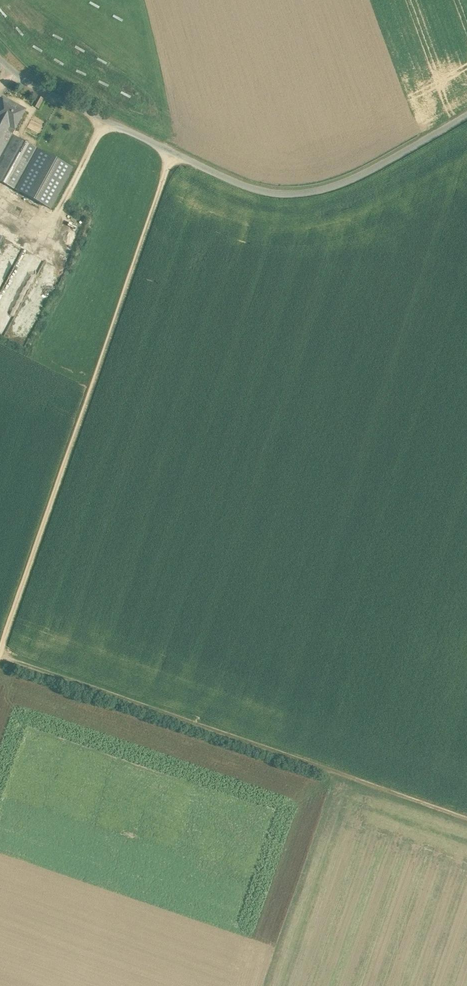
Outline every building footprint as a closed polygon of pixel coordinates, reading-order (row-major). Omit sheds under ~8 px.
[(38,96),(33,105),(38,108),(43,99),(38,96)] [(2,98),(0,102),(0,124),(13,131),(25,110),(2,98)] [(33,152),(36,147),(16,136),(15,136),(12,135),(13,131),(0,124),(0,156),(7,144),(21,151),(3,183),(13,188),(19,191),(25,180),(23,179),(19,177),(33,152)] [(0,156),(0,181),(3,183),(21,151),(7,144),(0,156)] [(33,152),(19,177),(23,179),(35,158),(37,154),(33,152)] [(13,188),(6,199),(12,203),(19,191),(13,188)] [(55,777),(66,789),(72,783),(70,782),(74,778),(72,776),(73,774),(66,766),(55,777)]
